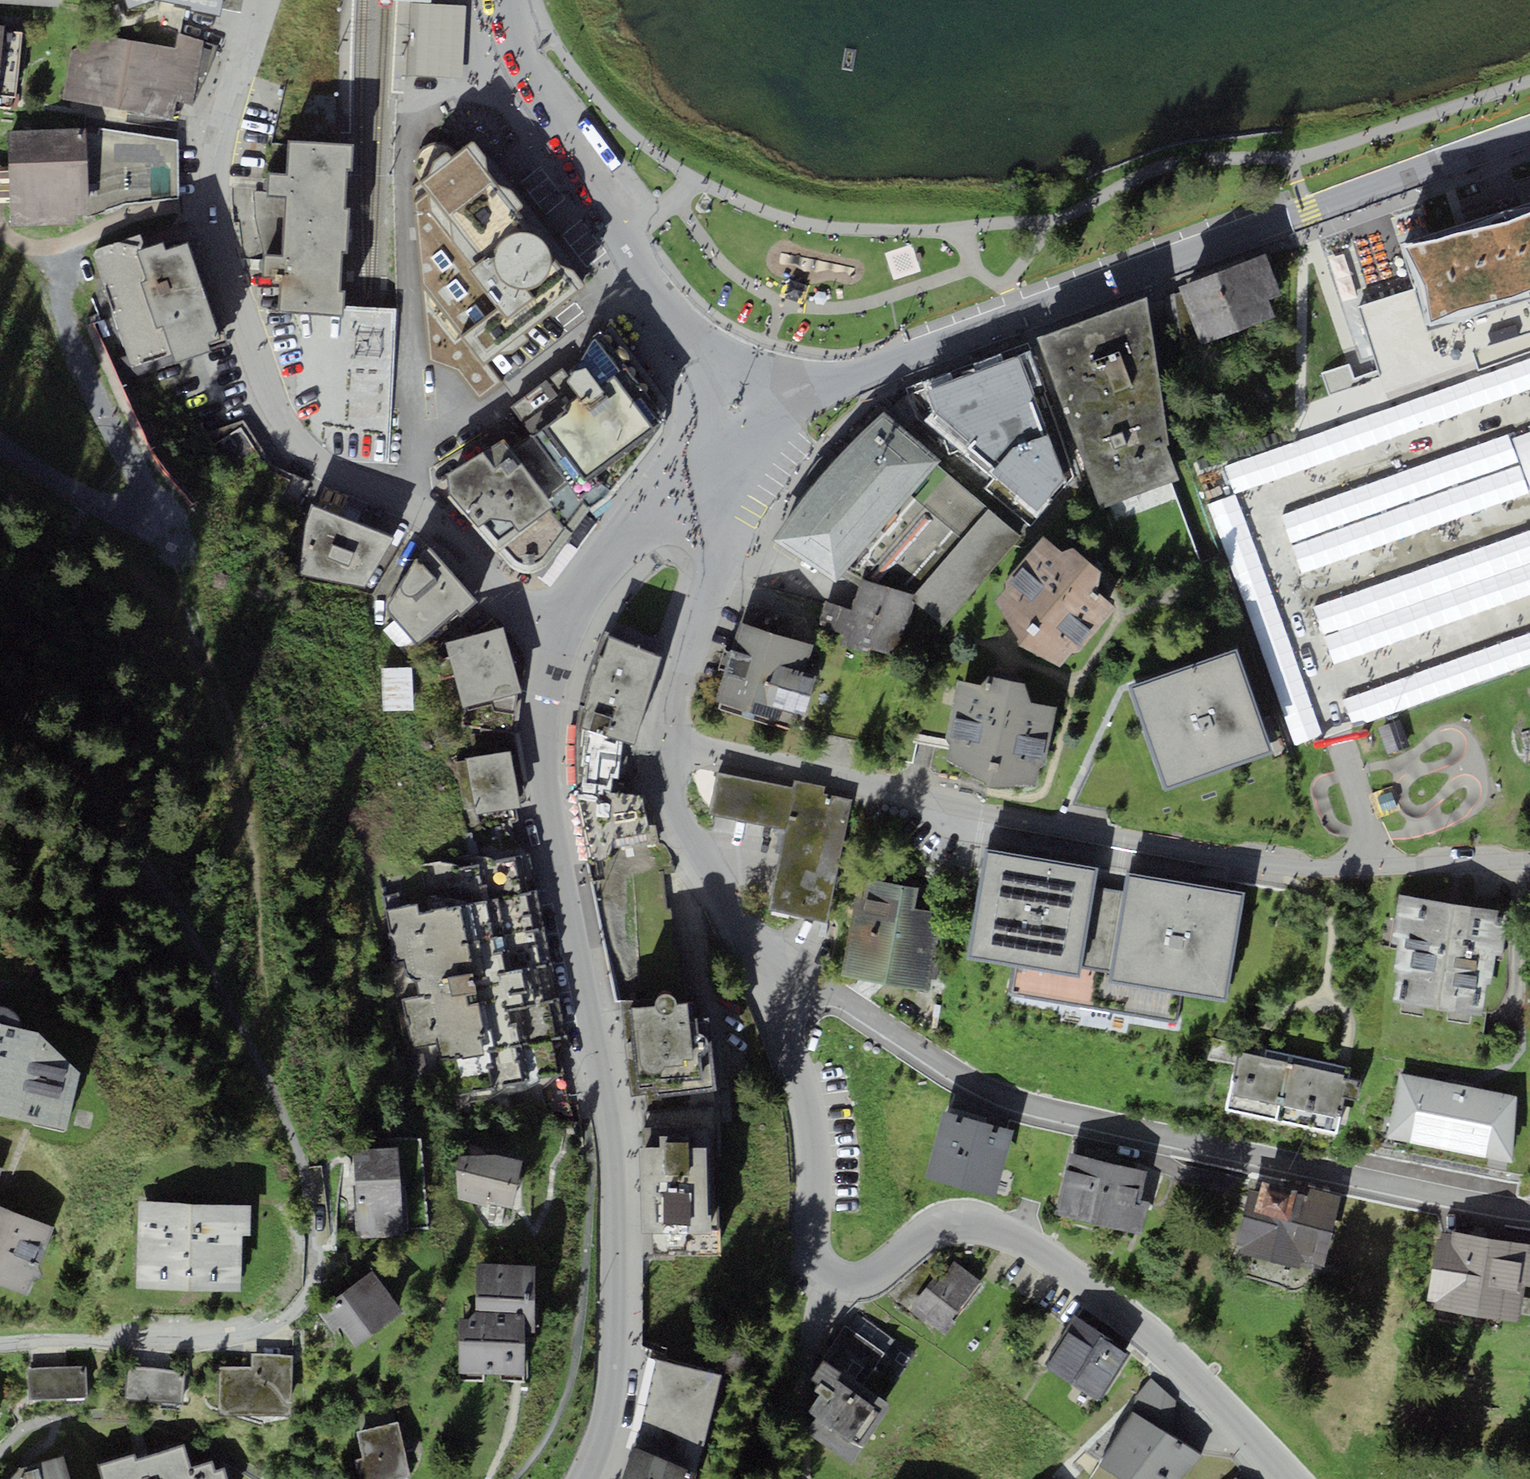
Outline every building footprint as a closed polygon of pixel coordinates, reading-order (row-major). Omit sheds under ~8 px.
[(219,14),(222,0),(162,0),(219,14)] [(426,3),(420,3),(415,75),(414,82),(438,84),(439,77),(460,78),(465,6),(426,3)] [(0,12),(0,107),(11,108),(11,96),(15,96),(22,30),(4,28),(5,12),(0,12)] [(206,42),(179,30),(175,48),(100,36),(72,50),(64,100),(173,120),(177,100),(193,103),(207,73),(216,44),(206,42)] [(78,219),(88,215),(125,203),(179,196),(178,140),(87,128),(9,130),(10,226),(78,219)] [(593,280),(471,129),(454,143),(441,139),(433,140),(421,146),(413,157),(414,172),(418,183),(407,187),(426,400),(593,280)] [(351,166),(352,142),(289,139),(287,174),(268,173),(267,194),(286,195),(283,253),(263,252),(262,279),(281,280),(279,311),(343,314),(344,290),(339,290),(341,251),(346,251),(349,206),(344,206),(347,166),(351,166)] [(1529,294),(1529,200),(1401,241),(1428,326),(1529,294)] [(228,341),(190,232),(137,249),(132,237),(92,252),(134,368),(172,354),(175,362),(228,341)] [(1265,251),(1216,270),(1240,330),(1275,316),(1268,299),(1281,294),(1265,251)] [(1179,285),(1202,344),(1240,330),(1216,270),(1179,285)] [(1202,344),(1179,285),(1147,296),(1156,360),(1202,344)] [(1147,296),(1036,335),(1102,509),(1179,479),(1166,445),(1170,443),(1156,360),(1147,296)] [(663,418),(600,330),(594,336),(568,379),(577,396),(561,406),(565,411),(512,448),(504,437),(446,470),(449,492),(475,522),(472,524),(512,566),(524,573),(539,572),(558,554),(589,508),(609,493),(640,456),(663,418)] [(1015,355),(934,386),(958,445),(1038,414),(1015,355)] [(836,580),(938,460),(885,410),(873,420),(855,436),(834,458),(816,478),(802,493),(787,515),(774,538),(836,580)] [(1037,543),(993,505),(913,594),(916,595),(914,602),(964,646),(1000,609),(995,599),(1020,570),(1016,566),(1037,543)] [(394,537),(313,506),(306,529),(301,573),(364,585),(394,537)] [(1063,552),(1044,536),(1037,543),(1016,566),(1020,570),(995,599),(1000,609),(1019,643),(1060,665),(1072,650),(1076,654),(1117,607),(1096,590),(1099,569),(1073,547),(1063,552)] [(460,614),(476,599),(436,552),(432,546),(427,546),(419,550),(388,604),(389,611),(417,646),(457,610),(460,614)] [(914,602),(916,595),(913,594),(861,579),(852,609),(826,601),(819,626),(845,634),(840,651),(896,667),(914,602)] [(740,623),(732,650),(803,672),(811,645),(740,623)] [(449,642),(461,710),(518,699),(505,632),(449,642)] [(660,656),(609,636),(603,657),(599,655),(592,679),(649,695),(660,656)] [(816,676),(803,672),(732,650),(716,701),(777,720),(781,709),(804,716),(816,676)] [(1235,652),(1131,687),(1165,787),(1269,753),(1235,652)] [(413,711),(413,669),(383,669),(383,711),(413,711)] [(1045,766),(1055,705),(1032,701),(1025,683),(990,677),(985,682),(983,687),(968,685),(968,681),(958,680),(952,717),(956,718),(948,760),(990,786),(1035,784),(1040,765),(1045,766)] [(634,741),(649,695),(592,679),(588,689),(590,690),(585,707),(595,710),(588,730),(623,739),(634,741)] [(1397,723),(1380,729),(1388,752),(1406,746),(1397,723)] [(471,736),(474,758),(465,759),(476,814),(519,806),(518,801),(527,799),(513,731),(480,728),(482,734),(471,736)] [(620,776),(623,739),(588,730),(580,794),(611,793),(612,776),(620,776)] [(792,788),(716,773),(708,814),(785,830),(769,909),(827,921),(851,800),(823,795),(824,787),(793,781),(792,788)] [(580,794),(577,795),(588,864),(623,854),(654,841),(643,791),(611,793),(580,794)] [(529,847),(377,875),(427,1138),(549,1115),(547,1100),(564,1097),(553,1037),(565,1035),(529,847)] [(1098,868),(987,848),(967,955),(1081,971),(1098,868)] [(1245,894),(1129,874),(1110,978),(1226,998),(1245,894)] [(841,975),(929,990),(940,925),(930,923),(936,890),(868,879),(862,911),(853,910),(841,975)] [(1509,913),(1399,893),(1390,945),(1398,946),(1393,971),(1398,971),(1393,1000),(1481,1016),(1487,983),(1491,984),(1496,951),(1502,952),(1509,913)] [(655,1004),(631,1006),(634,1028),(639,1027),(642,1068),(635,1068),(637,1095),(647,1094),(649,1112),(715,1102),(706,1018),(697,1017),(695,1004),(688,1004),(688,1001),(676,1001),(676,999),(673,994),(666,992),(658,996),(655,1000),(655,1004)] [(64,1129),(78,1070),(34,1030),(20,1027),(20,1022),(18,1016),(13,1010),(8,1007),(1,1005),(0,1005),(0,1114),(64,1129)] [(1288,1064),(1290,1055),(1265,1049),(1263,1056),(1238,1050),(1224,1107),(1276,1119),(1280,1103),(1278,1103),(1287,1063),(1288,1064)] [(1350,1068),(1290,1055),(1288,1064),(1287,1063),(1278,1103),(1280,1103),(1276,1119),(1336,1133),(1345,1096),(1356,1098),(1360,1082),(1347,1079),(1350,1068)] [(1400,1071),(1387,1136),(1516,1162),(1529,1097),(1400,1071)] [(926,1176),(995,1195),(1014,1130),(945,1110),(926,1176)] [(663,1146),(640,1147),(641,1231),(712,1230),(711,1213),(707,1213),(706,1148),(690,1149),(690,1141),(663,1141),(663,1146)] [(404,1236),(398,1147),(352,1150),(358,1239),(404,1236)] [(1065,1170),(1067,1170),(1057,1212),(1143,1234),(1154,1191),(1143,1188),(1148,1171),(1070,1151),(1065,1170)] [(495,1155),(486,1201),(513,1206),(523,1159),(495,1153),(495,1155)] [(486,1201),(495,1155),(459,1155),(458,1200),(485,1204),(486,1201)] [(1340,1194),(1284,1180),(1283,1184),(1263,1179),(1255,1210),(1244,1207),(1235,1242),(1242,1244),(1240,1251),(1321,1271),(1340,1194)] [(240,1290),(241,1233),(251,1234),(252,1203),(139,1200),(137,1287),(240,1290)] [(0,1209),(0,1285),(27,1295),(34,1278),(42,1275),(39,1267),(55,1227),(0,1209)] [(1476,1316),(1489,1237),(1448,1231),(1442,1230),(1441,1238),(1437,1238),(1427,1299),(1431,1300),(1436,1300),(1435,1309),(1476,1316)] [(1476,1316),(1519,1322),(1525,1286),(1529,1254),(1529,1244),(1489,1237),(1476,1316)] [(949,1256),(914,1303),(929,1314),(925,1319),(947,1336),(958,1321),(953,1318),(981,1281),(949,1256)] [(459,1373),(524,1373),(524,1332),(534,1332),(534,1311),(535,1263),(477,1262),(476,1310),(469,1318),(460,1318),(459,1373)] [(356,1346),(404,1312),(374,1270),(317,1311),(332,1332),(341,1326),(356,1346)] [(1100,1398),(1131,1350),(1080,1317),(1076,1315),(1067,1329),(1071,1332),(1049,1365),(1100,1398)] [(884,1354),(845,1326),(809,1376),(819,1383),(815,1390),(820,1393),(809,1409),(818,1415),(807,1430),(852,1461),(892,1404),(863,1384),(884,1354)] [(291,1415),(291,1356),(252,1356),(252,1368),(252,1414),(291,1415)] [(657,1358),(640,1427),(633,1447),(622,1478),(692,1478),(696,1467),(720,1374),(657,1358)] [(28,1367),(29,1399),(88,1397),(87,1365),(28,1367)] [(220,1414),(252,1414),(252,1368),(220,1368),(220,1414)] [(129,1369),(126,1397),(182,1401),(184,1373),(129,1369)] [(1150,1379),(1135,1396),(1133,1412),(1100,1464),(1123,1478),(1179,1478),(1203,1455),(1171,1435),(1176,1400),(1150,1379)] [(398,1421),(357,1431),(363,1457),(354,1459),(359,1478),(397,1478),(411,1475),(398,1421)] [(225,1470),(215,1473),(212,1462),(191,1468),(184,1444),(136,1458),(135,1453),(97,1464),(102,1478),(228,1478),(225,1470)] [(63,1456),(19,1466),(8,1478),(70,1478),(63,1456)]
